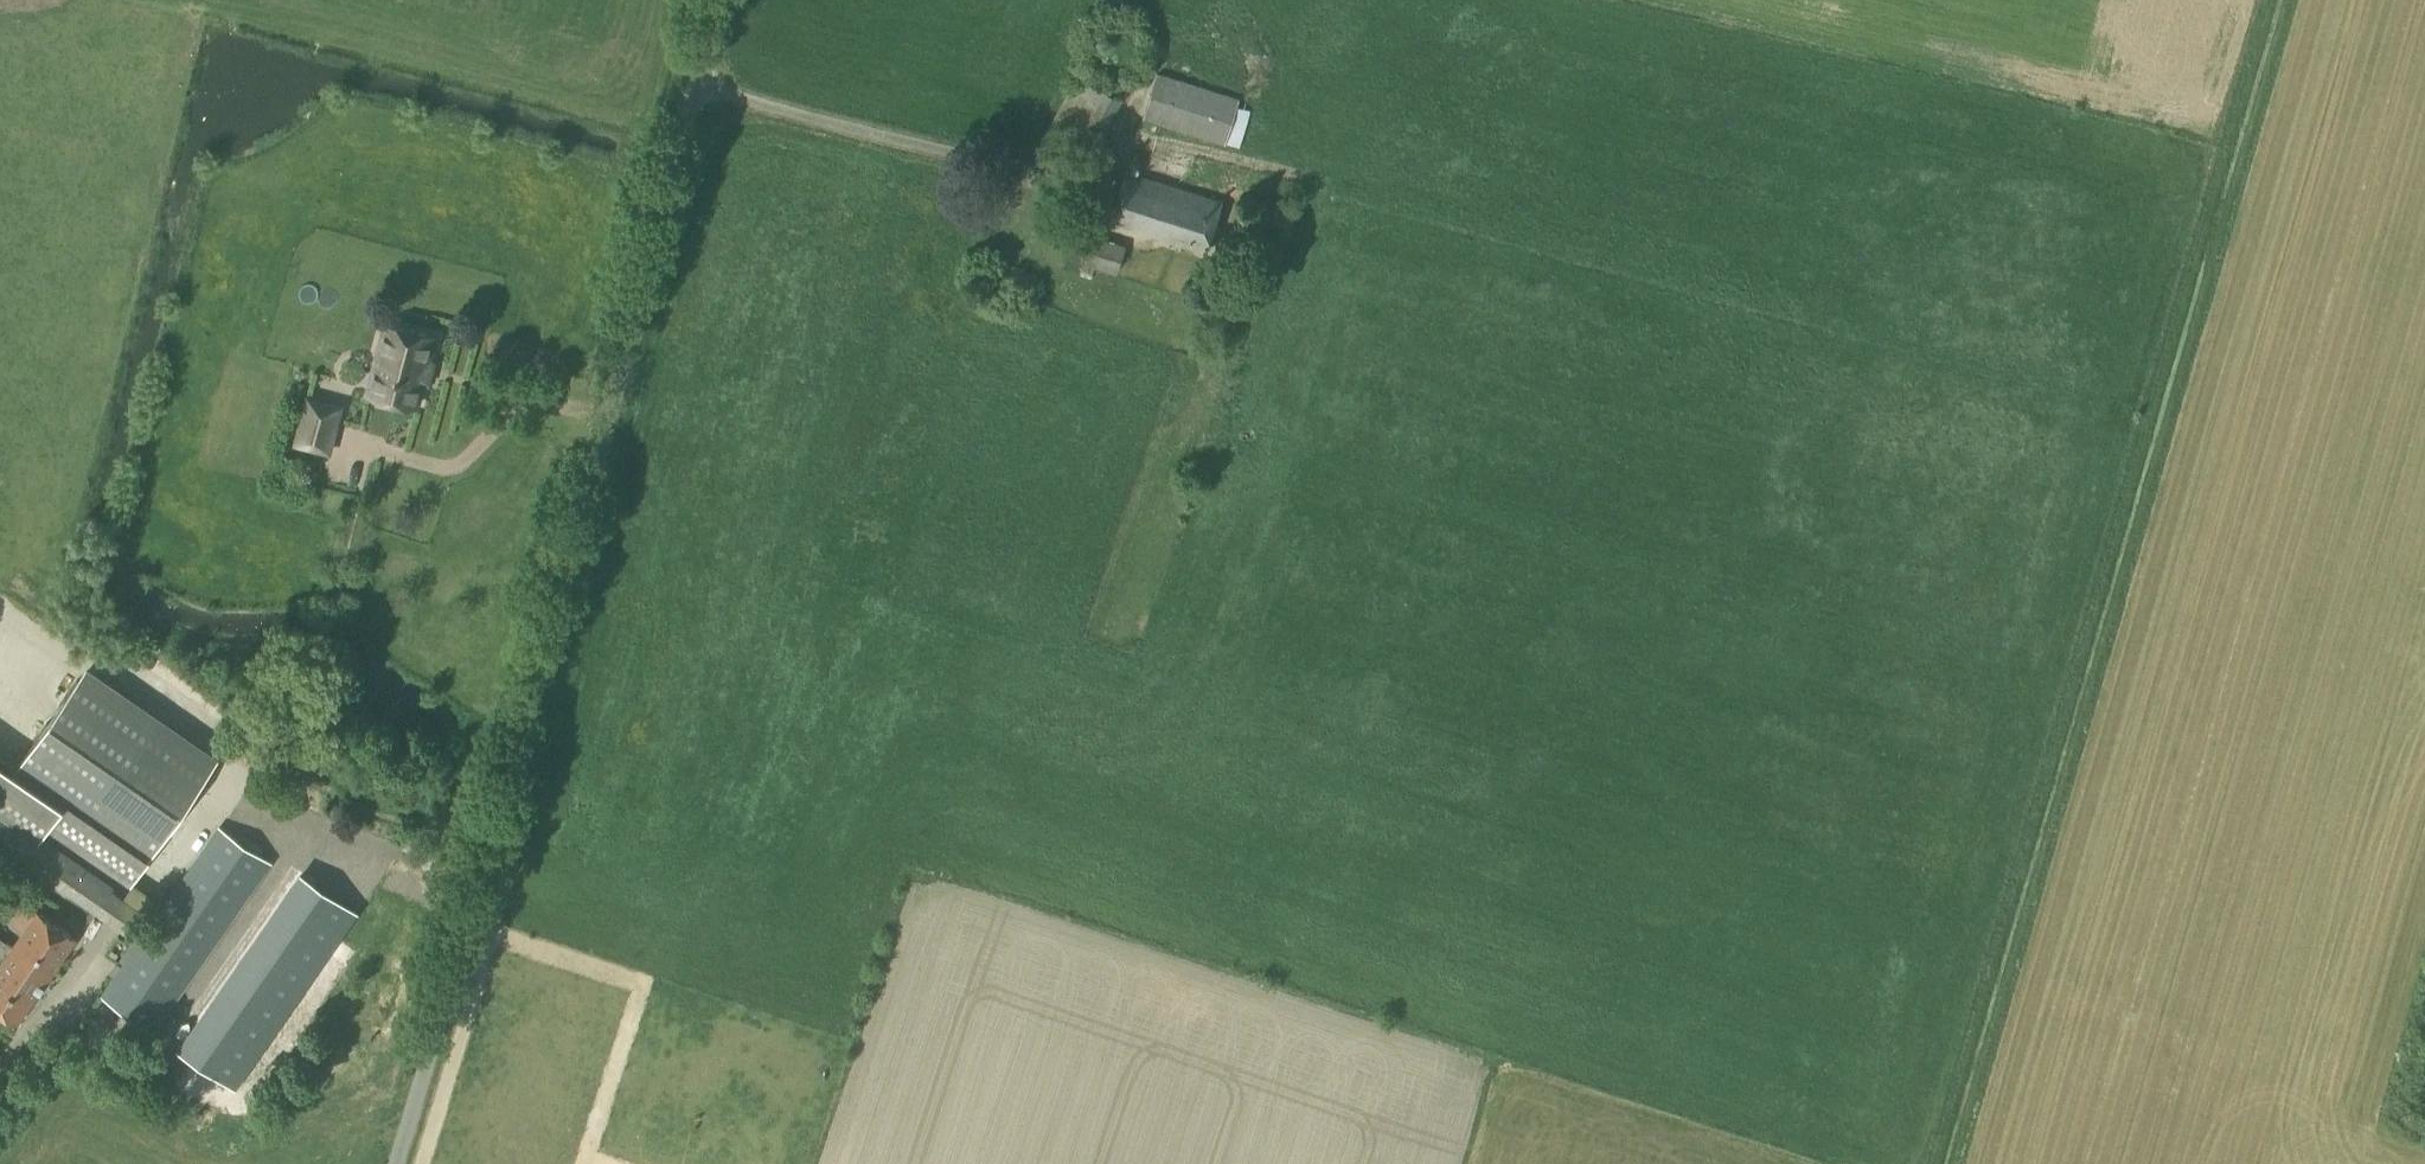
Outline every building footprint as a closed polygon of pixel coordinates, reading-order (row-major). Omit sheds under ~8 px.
[(1224,144),(1239,98),(1157,72),(1142,118),(1224,144)] [(1244,145),(1259,103),(1244,98),(1229,140),(1244,145)] [(1205,252),(1221,202),(1126,172),(1110,222),(1205,252)] [(1117,273),(1126,245),(1090,234),(1081,262),(1117,273)] [(426,381),(430,364),(427,363),(434,336),(386,324),(376,360),(383,362),(374,397),(377,397),(380,403),(390,405),(395,402),(409,405),(415,407),(423,380),(426,381)] [(331,456),(345,405),(305,394),(292,446),(331,456)] [(219,826),(164,906),(132,884),(210,771),(77,680),(13,771),(0,762),(0,817),(38,843),(27,860),(135,934),(146,917),(153,922),(101,996),(235,1089),(359,912),(276,855),(271,862),(219,826)] [(78,939),(38,912),(0,966),(0,1011),(18,1025),(78,939)]
